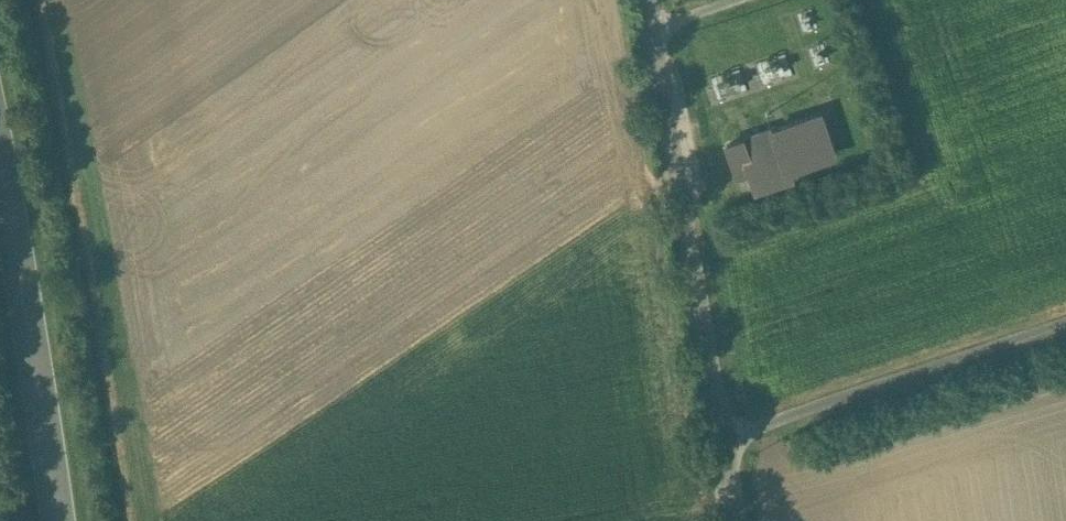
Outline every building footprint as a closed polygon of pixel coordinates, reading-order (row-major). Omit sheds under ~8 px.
[(818,113),(725,144),(736,177),(749,173),(754,188),(789,176),(787,169),(832,154),(818,113)]
